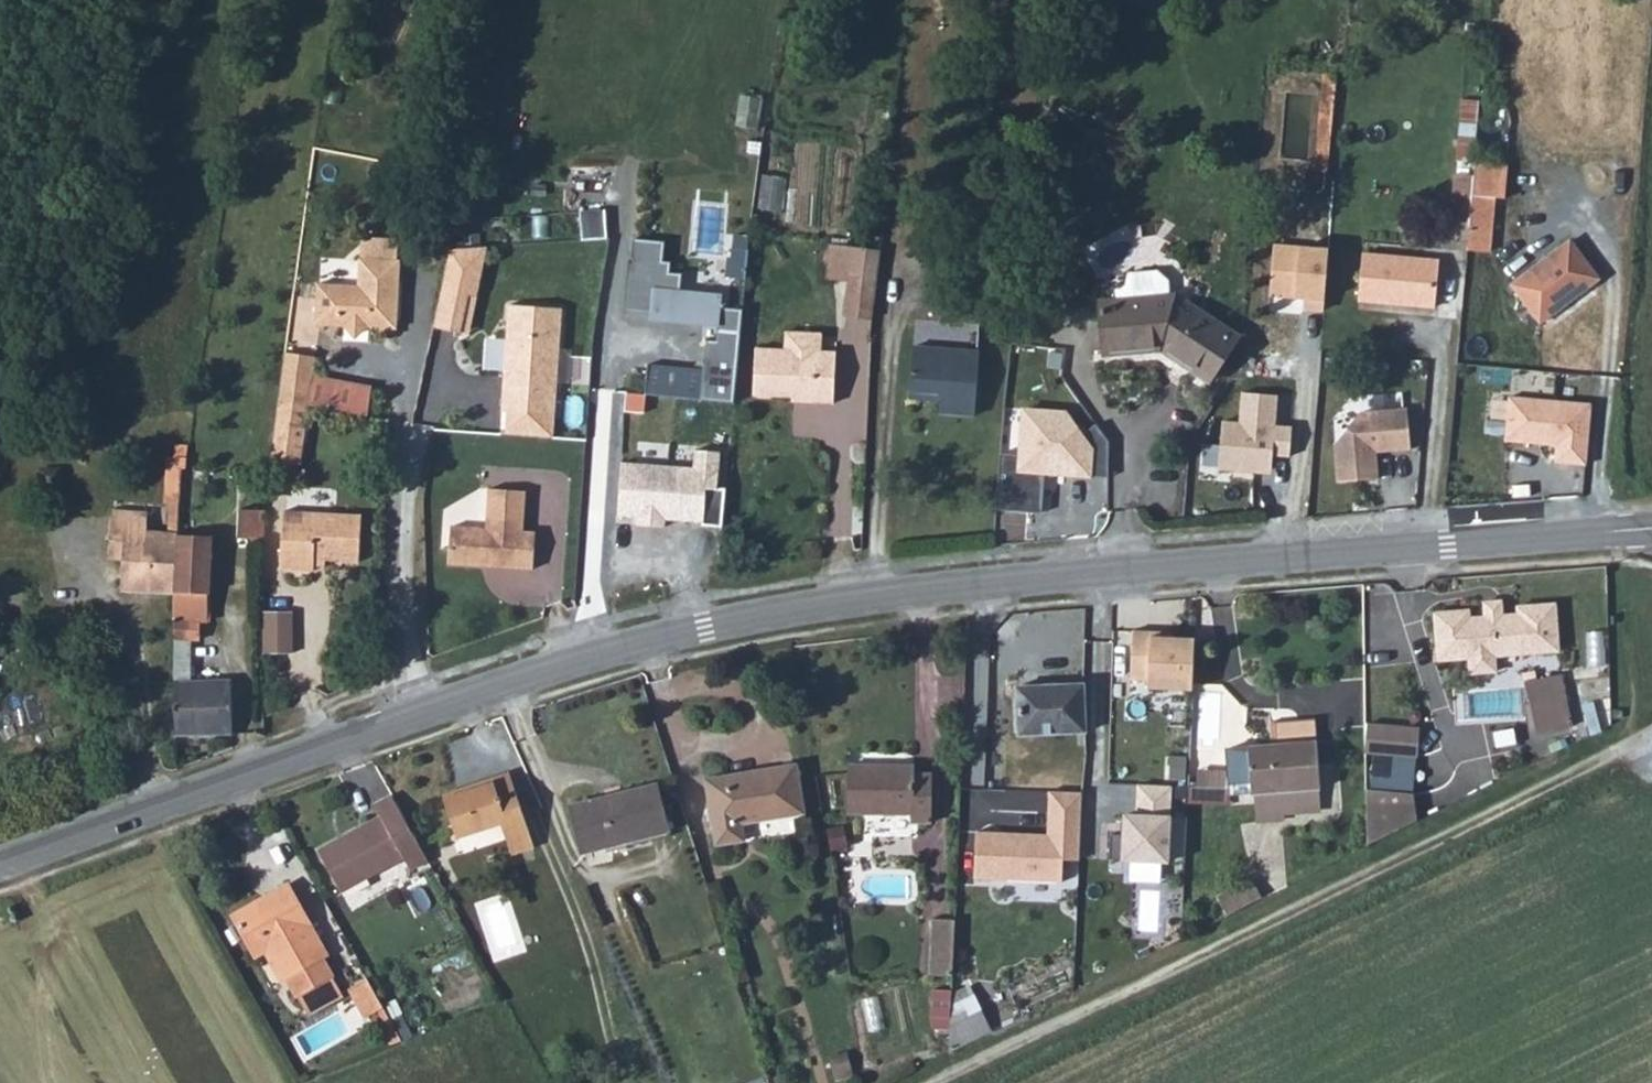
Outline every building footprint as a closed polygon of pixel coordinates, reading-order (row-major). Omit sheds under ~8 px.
[(1322,166),(1333,166),(1338,66),(1328,65),(1322,166)] [(1455,223),(1454,245),(1477,247),(1480,192),(1490,192),(1493,159),(1459,156),(1458,170),(1455,223)] [(1435,221),(1455,223),(1458,170),(1438,169),(1435,221)] [(1511,274),(1540,314),(1592,274),(1563,235),(1511,274)] [(482,287),(492,237),(477,238),(463,311),(461,321),(467,322),(472,286),(482,287)] [(439,317),(461,321),(463,311),(477,238),(454,240),(439,317)] [(633,238),(631,259),(628,259),(623,313),(661,316),(661,321),(701,325),(702,321),(720,322),(718,343),(707,342),(705,370),(736,373),(741,312),(721,310),(722,297),(681,293),(683,274),(671,273),(672,262),(664,261),(666,241),(633,238)] [(408,315),(414,248),(375,243),(372,270),(332,266),(329,308),(355,311),(358,315),(375,317),(379,313),(408,315)] [(821,280),(847,282),(848,248),(823,246),(821,280)] [(1327,251),(1273,246),(1268,298),(1301,301),(1300,310),(1322,311),(1327,251)] [(847,282),(874,282),(877,250),(848,248),(847,282)] [(1360,294),(1434,305),(1440,260),(1366,250),(1360,294)] [(1119,278),(1119,287),(1178,282),(1178,268),(1167,258),(1137,260),(1131,277),(1119,278)] [(1178,282),(1119,287),(1108,287),(1112,342),(1173,339),(1218,369),(1249,324),(1188,283),(1178,282)] [(563,426),(564,403),(566,368),(556,367),(558,335),(567,335),(570,296),(515,292),(510,366),(533,367),(531,402),(508,400),(507,423),(563,426)] [(556,367),(566,368),(567,335),(558,335),(556,367)] [(939,404),(976,406),(982,343),(915,338),(911,381),(939,384),(939,404)] [(287,387),(318,391),(323,345),(295,341),(287,387)] [(802,406),(845,404),(843,353),(758,354),(761,401),(801,399),(802,406)] [(733,403),(736,373),(705,370),(646,365),(644,395),(733,403)] [(508,400),(531,402),(533,367),(510,366),(508,400)] [(310,450),(318,391),(287,387),(278,446),(310,450)] [(1286,390),(1246,388),(1245,415),(1230,415),(1228,469),(1280,471),(1281,454),(1300,455),(1301,423),(1284,422),(1286,390)] [(1591,405),(1508,397),(1503,441),(1557,446),(1555,462),(1585,465),(1591,405)] [(1083,407),(1031,402),(1027,447),(1001,445),(996,503),(1053,508),(1056,473),(1104,477),(1107,443),(1083,407)] [(1332,455),(1335,493),(1375,490),(1373,460),(1391,459),(1392,462),(1408,461),(1405,421),(1358,425),(1332,455)] [(694,470),(623,465),(619,517),(638,518),(638,526),(664,527),(664,519),(703,521),(702,527),(722,528),(725,490),(717,490),(719,452),(696,451),(694,470)] [(219,460),(196,458),(188,458),(187,468),(219,470),(219,460)] [(502,547),(502,555),(543,557),(545,522),(533,521),(534,480),(498,478),(495,519),(460,517),(458,553),(491,555),(491,546),(502,547)] [(246,523),(275,525),(274,497),(247,496),(246,523)] [(325,543),(337,543),(373,543),(373,497),(293,497),(293,556),(325,556),(325,551),(325,543)] [(133,522),(155,522),(155,501),(119,500),(119,517),(133,516),(133,522)] [(187,581),(187,523),(155,522),(133,522),(133,516),(119,517),(118,529),(132,529),(132,546),(132,579),(187,581)] [(219,524),(187,523),(187,581),(187,627),(210,627),(210,610),(218,610),(219,524)] [(118,545),(132,546),(132,529),(118,529),(118,545)] [(491,555),(502,555),(502,547),(491,546),(491,555)] [(1469,611),(1435,613),(1438,650),(1445,650),(1446,661),(1468,659),(1470,675),(1496,673),(1494,650),(1517,648),(1518,655),(1559,652),(1555,606),(1518,609),(1518,615),(1502,617),(1501,609),(1485,610),(1485,618),(1470,619),(1469,611)] [(1142,631),(1123,631),(1122,677),(1132,678),(1132,688),(1183,689),(1184,639),(1142,638),(1142,631)] [(187,669),(187,724),(243,724),(242,668),(187,669)] [(1524,684),(1536,735),(1571,727),(1559,676),(1524,684)] [(1090,737),(1089,689),(1022,689),(1023,737),(1090,737)] [(1263,785),(1329,783),(1328,714),(1280,716),(1281,738),(1236,741),(1238,786),(1263,785)] [(1374,755),(1388,755),(1388,754),(1426,754),(1425,725),(1374,727),(1374,755)] [(531,826),(504,753),(468,766),(470,771),(440,782),(453,820),(496,803),(508,834),(531,826)] [(1395,793),(1375,794),(1377,843),(1425,820),(1426,754),(1388,754),(1388,755),(1388,777),(1394,778),(1395,793)] [(666,805),(654,760),(570,785),(584,830),(666,805)] [(901,765),(854,764),(853,813),(899,813),(899,823),(919,823),(920,774),(901,773),(901,765)] [(804,813),(797,765),(705,781),(716,847),(745,842),(742,823),(804,813)] [(424,845),(388,781),(372,790),(378,800),(316,835),(339,876),(400,841),(408,854),(424,845)] [(1330,809),(1329,783),(1263,785),(1264,811),(1330,809)] [(1138,812),(1125,813),(1125,860),(1188,865),(1189,818),(1175,815),(1178,787),(1140,784),(1138,812)] [(1050,832),(974,830),(975,879),(1057,879),(1062,855),(1078,857),(1082,793),(1052,791),(1050,832)] [(224,901),(237,925),(256,915),(280,963),(277,965),(287,985),(291,983),(324,964),(328,962),(318,943),(324,940),(284,867),(224,901)] [(1227,892),(1237,910),(1271,894),(1262,876),(1227,892)] [(256,915),(237,925),(245,940),(253,936),(271,968),(277,965),(280,963),(256,915)] [(931,968),(953,969),(954,923),(932,923),(931,968)] [(335,982),(324,964),(291,983),(300,1000),(335,982)] [(381,995),(365,967),(349,975),(365,1004),(381,995)] [(950,1029),(951,989),(932,988),(931,1029),(950,1029)] [(951,1040),(995,1020),(986,1003),(951,1017),(951,1040)]
